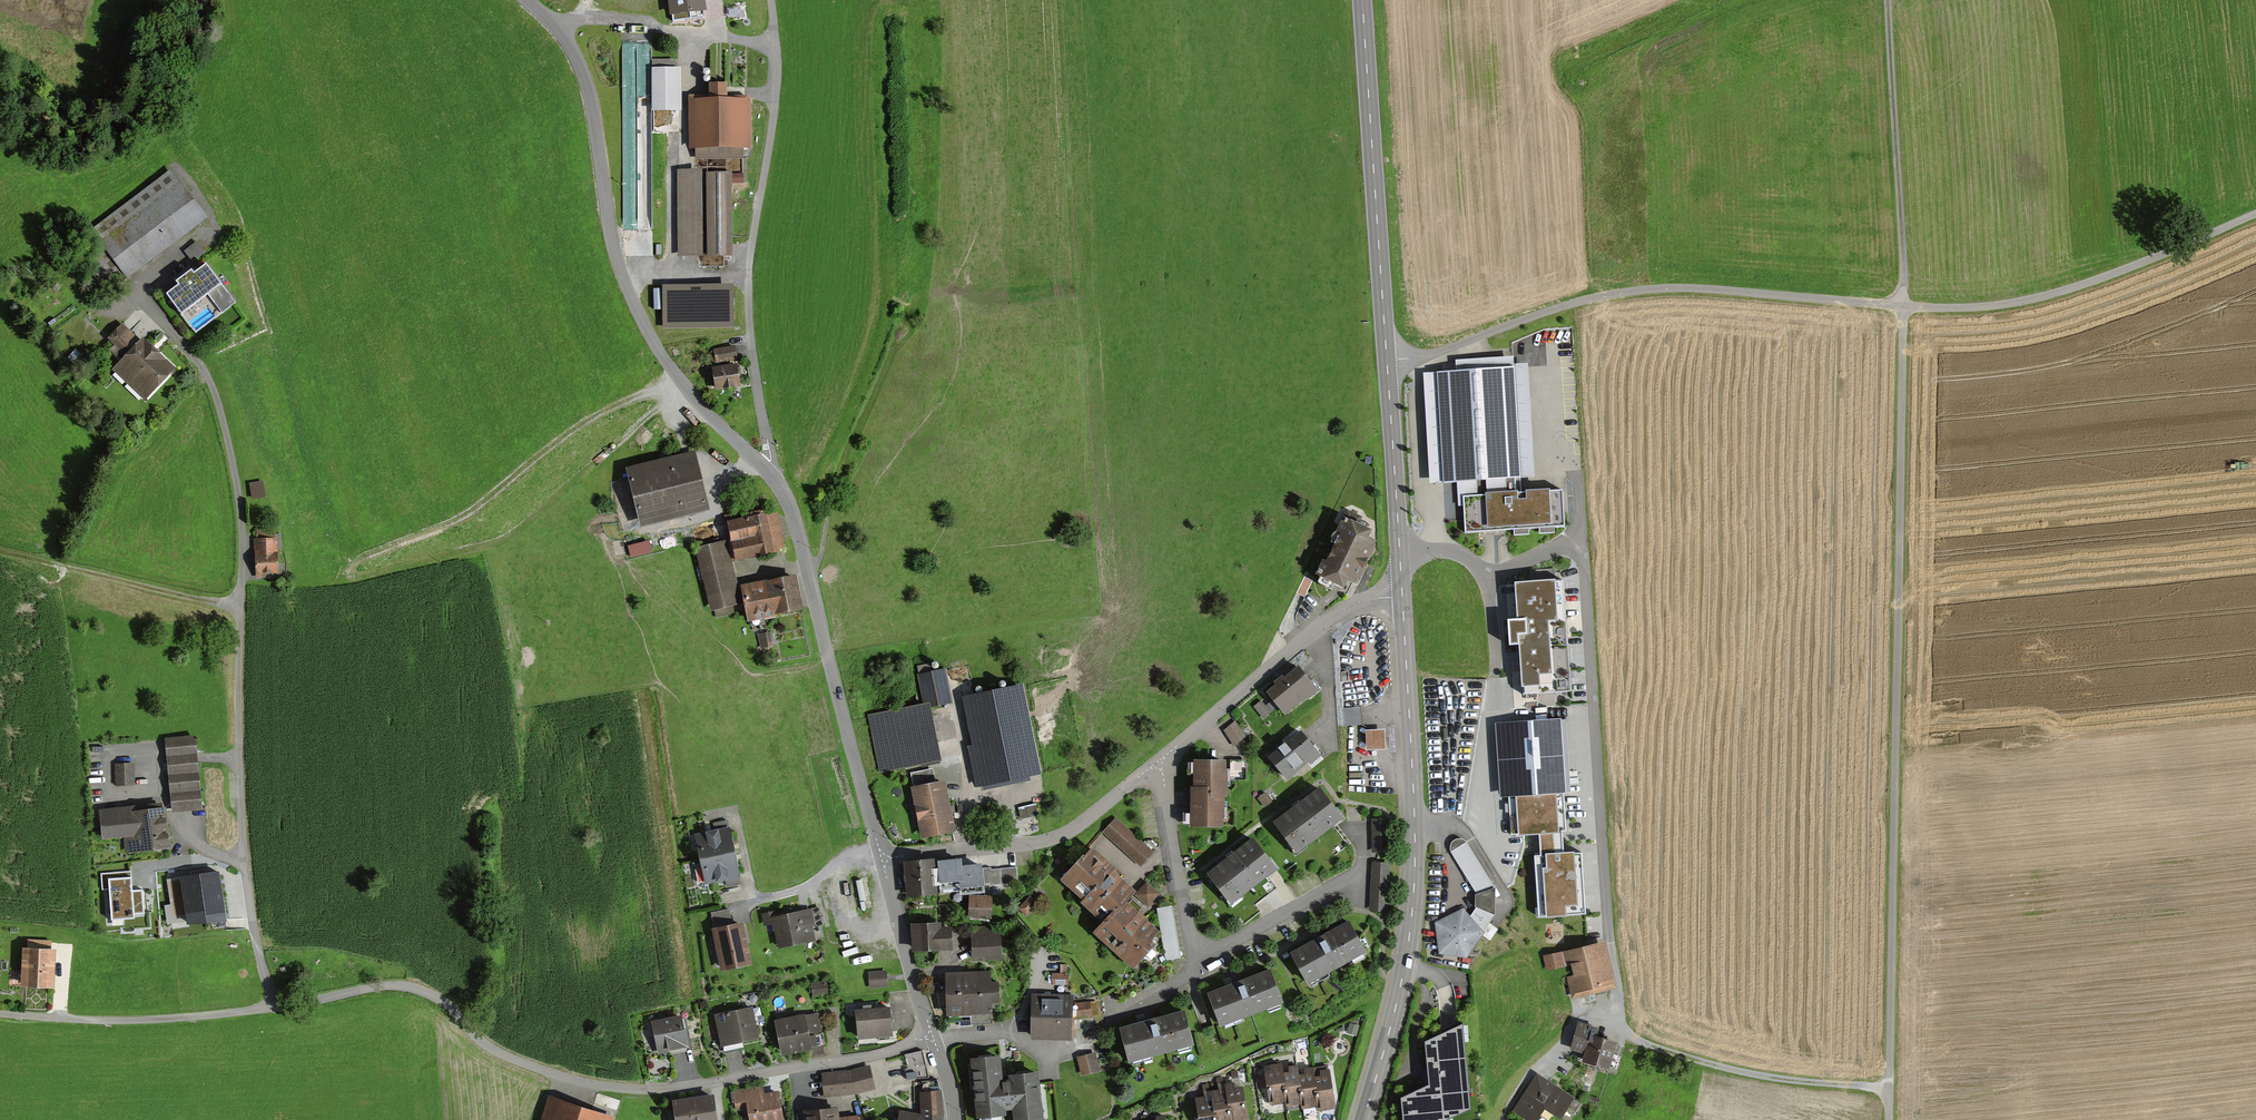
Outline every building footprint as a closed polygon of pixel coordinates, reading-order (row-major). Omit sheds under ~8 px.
[(671,18),(707,13),(705,0),(669,0),(671,18)] [(652,71),(651,113),(681,113),(682,71),(652,71)] [(708,103),(690,103),(690,150),(751,151),(751,102),(726,102),(726,85),(709,85),(708,103)] [(624,228),(651,228),(653,133),(638,133),(638,163),(625,162),(624,228)] [(731,170),(679,170),(679,254),(731,254),(731,170)] [(112,285),(201,219),(167,174),(78,240),(112,285)] [(192,264),(206,253),(198,242),(184,253),(192,264)] [(175,285),(164,294),(195,333),(231,305),(200,266),(191,273),(188,269),(172,282),(175,285)] [(663,331),(734,330),(733,288),(663,289),(663,331)] [(143,398),(169,369),(121,326),(109,340),(125,354),(111,369),(143,398)] [(716,363),(738,360),(736,347),(714,350),(716,363)] [(713,369),(716,392),(741,388),(737,365),(713,369)] [(1521,484),(1515,371),(1437,375),(1439,428),(1442,488),(1521,484)] [(628,472),(641,529),(707,513),(693,457),(628,472)] [(262,481),(249,483),(252,498),(265,496),(262,481)] [(1493,532),(1504,534),(1514,533),(1514,538),(1528,538),(1528,533),(1539,532),(1539,538),(1555,537),(1554,533),(1567,532),(1565,494),(1464,499),(1465,534),(1493,532)] [(618,531),(637,526),(630,502),(612,507),(618,531)] [(726,525),(735,563),(785,552),(776,513),(726,525)] [(1325,561),(1315,580),(1344,594),(1349,586),(1355,589),(1377,545),(1370,542),(1372,536),(1343,521),(1336,536),(1341,538),(1329,562),(1325,561)] [(255,569),(255,578),(273,578),(273,573),(279,573),(279,551),(282,551),(282,533),(276,533),(276,529),(257,529),(257,539),(255,539),(255,569)] [(726,543),(694,550),(710,615),(715,613),(716,618),(735,614),(733,609),(742,607),(726,543)] [(1530,572),(1531,584),(1555,582),(1555,570),(1530,572)] [(796,578),(741,588),(748,624),(803,612),(796,578)] [(1564,588),(1516,590),(1518,628),(1508,628),(1509,654),(1519,654),(1522,699),(1538,698),(1539,708),(1554,708),(1554,697),(1570,696),(1564,588)] [(768,634),(758,636),(760,646),(770,644),(768,634)] [(1274,685),(1276,688),(1266,696),(1285,718),(1307,700),(1309,703),(1320,694),(1299,669),(1284,681),(1282,678),(1280,680),(1274,685)] [(931,710),(955,705),(947,670),(916,676),(923,707),(930,706),(931,710)] [(1023,687),(964,700),(978,764),(972,766),(978,791),(1043,776),(1023,687)] [(1262,701),(1254,708),(1264,720),(1272,714),(1262,701)] [(883,775),(941,763),(931,710),(930,706),(923,707),(871,717),(883,775)] [(1508,807),(1510,836),(1541,833),(1542,855),(1535,856),(1539,915),(1584,912),(1580,852),(1565,853),(1564,839),(1567,839),(1564,793),(1568,793),(1563,721),(1494,726),(1500,798),(1508,797),(1508,807)] [(1235,723),(1223,732),(1234,746),(1246,737),(1235,723)] [(1385,732),(1365,732),(1365,752),(1385,752),(1385,732)] [(1287,745),(1284,741),(1282,744),(1276,748),(1279,752),(1269,760),(1287,783),(1308,766),(1310,769),(1321,759),(1301,734),(1287,745)] [(165,740),(170,814),(201,811),(196,738),(165,740)] [(1190,793),(1191,829),(1223,828),(1222,821),(1225,821),(1225,801),(1228,799),(1227,764),(1193,764),(1193,789),(1190,789),(1190,793)] [(132,765),(114,767),(117,787),(134,785),(132,765)] [(932,770),(913,774),(916,792),(913,793),(922,841),(956,834),(947,785),(936,787),(932,770)] [(1295,857),(1342,823),(1320,792),(1297,809),(1273,826),(1295,857)] [(1272,802),(1266,793),(1258,799),(1264,808),(1272,802)] [(1037,805),(1018,809),(1020,819),(1039,815),(1037,805)] [(134,808),(99,812),(102,843),(125,841),(126,856),(170,852),(168,831),(166,811),(134,814),(134,808)] [(1116,820),(1103,833),(1140,867),(1152,853),(1116,820)] [(1372,820),(1372,854),(1390,854),(1390,820),(1372,820)] [(705,829),(696,831),(706,880),(725,876),(727,885),(740,882),(738,874),(741,873),(738,856),(736,846),(731,823),(720,825),(719,822),(705,825),(705,829)] [(1439,951),(1466,955),(1496,909),(1495,883),(1467,840),(1464,837),(1461,836),(1457,836),(1454,838),(1451,840),(1450,844),(1450,848),(1451,851),(1477,892),(1477,905),(1470,914),(1463,906),(1435,919),(1439,951)] [(1277,874),(1252,842),(1230,858),(1206,876),(1232,909),(1277,874)] [(1117,919),(1128,908),(1137,897),(1114,877),(1117,875),(1093,853),(1085,862),(1084,861),(1062,884),(1083,904),(1081,907),(1104,927),(1114,916),(1117,919)] [(905,878),(906,900),(937,897),(935,862),(904,865),(905,878)] [(983,891),(981,867),(966,868),(962,869),(961,862),(938,864),(939,888),(959,886),(960,893),(983,891)] [(184,875),(168,877),(171,902),(164,903),(166,919),(227,911),(221,864),(183,869),(184,875)] [(1391,865),(1372,864),(1368,911),(1387,913),(1391,865)] [(1001,885),(1000,870),(990,871),(990,869),(983,870),(984,885),(993,884),(993,886),(1001,885)] [(1018,884),(1017,869),(1001,870),(1002,885),(1018,884)] [(100,872),(101,885),(108,885),(110,916),(135,914),(135,911),(144,910),(143,887),(132,887),(131,870),(100,872)] [(1149,907),(1159,894),(1146,884),(1136,896),(1149,907)] [(1030,897),(1018,910),(1026,917),(1038,905),(1030,897)] [(968,919),(991,920),(992,899),(969,898),(968,919)] [(711,925),(719,966),(750,960),(747,941),(742,917),(734,919),(731,906),(710,911),(713,925),(711,925)] [(774,922),(779,944),(815,938),(813,924),(822,923),(818,906),(788,911),(778,913),(777,909),(761,912),(764,924),(774,922)] [(1104,927),(1095,937),(1133,973),(1153,951),(1149,947),(1159,936),(1140,919),(1128,908),(1117,919),(1114,916),(1104,927)] [(1173,908),(1157,911),(1166,960),(1182,957),(1173,908)] [(1314,935),(1291,948),(1307,980),(1366,947),(1349,916),(1314,935)] [(941,931),(941,925),(910,928),(911,935),(912,956),(952,953),(950,930),(941,931)] [(973,928),(974,963),(1002,962),(1001,935),(991,935),(991,927),(973,928)] [(11,969),(9,986),(28,987),(29,983),(53,985),(56,945),(22,943),(21,969),(11,969)] [(1616,990),(1606,945),(1544,959),(1548,973),(1571,968),(1573,978),(1568,979),(1573,999),(1616,990)] [(1234,979),(1208,990),(1222,1023),(1284,997),(1270,964),(1234,979)] [(867,971),(869,986),(888,985),(886,969),(867,971)] [(961,975),(945,976),(947,1021),(973,1020),(973,1024),(990,1024),(989,1006),(999,1006),(998,986),(990,986),(989,974),(961,975)] [(1053,975),(1053,986),(1068,986),(1068,975),(1053,975)] [(813,996),(832,993),(830,979),(811,982),(813,996)] [(1031,1044),(1072,1044),(1072,1021),(1073,996),(1048,997),(1032,997),(1031,1044)] [(1096,1002),(1075,1004),(1077,1020),(1098,1018),(1096,1002)] [(753,1004),(714,1012),(721,1043),(759,1035),(756,1020),(753,1004)] [(871,1006),(855,1007),(858,1035),(893,1032),(890,1004),(871,1006)] [(1147,1016),(1119,1024),(1128,1057),(1194,1039),(1185,1006),(1147,1016)] [(804,1011),(774,1016),(780,1051),(809,1046),(811,1056),(825,1054),(823,1044),(826,1043),(823,1030),(821,1030),(817,1012),(805,1014),(804,1011)] [(684,1012),(651,1020),(658,1051),(690,1044),(686,1024),(684,1012)] [(1608,1065),(1617,1038),(1591,1029),(1593,1024),(1579,1019),(1570,1045),(1585,1050),(1582,1057),(1608,1065)] [(1462,1022),(1427,1038),(1430,1074),(1431,1082),(1415,1089),(1402,1095),(1404,1119),(1438,1119),(1471,1104),(1462,1022)] [(922,1049),(905,1053),(908,1066),(912,1065),(913,1069),(905,1071),(907,1079),(927,1074),(922,1049)] [(978,1113),(1006,1111),(1005,1105),(1013,1104),(1014,1117),(1043,1115),(1039,1066),(1010,1069),(1010,1076),(1003,1076),(1001,1051),(973,1053),(978,1113)] [(1095,1054),(1077,1058),(1082,1077),(1100,1072),(1095,1054)] [(1271,1104),(1285,1102),(1282,1082),(1286,1081),(1284,1065),(1283,1061),(1265,1064),(1271,1104)] [(1302,1107),(1318,1105),(1314,1085),(1318,1085),(1316,1073),(1315,1063),(1304,1064),(1305,1069),(1296,1071),(1301,1102),(1302,1107)] [(825,1095),(857,1093),(875,1088),(868,1064),(850,1069),(823,1071),(825,1095)] [(1286,1104),(1301,1102),(1296,1071),(1295,1064),(1284,1065),(1286,1081),(1282,1082),(1285,1102),(1286,1104)] [(1319,1109),(1336,1106),(1329,1066),(1320,1068),(1321,1072),(1316,1073),(1318,1085),(1314,1085),(1318,1105),(1319,1109)] [(1537,1072),(1513,1110),(1529,1119),(1535,1119),(1544,1105),(1559,1115),(1572,1094),(1537,1072)] [(1249,1119),(1243,1083),(1235,1084),(1234,1080),(1225,1081),(1225,1086),(1228,1101),(1231,1101),(1234,1119),(1243,1119),(1249,1119)] [(784,1119),(778,1087),(765,1090),(764,1083),(732,1089),(736,1110),(748,1108),(750,1119),(777,1119),(784,1119)] [(1231,1101),(1228,1101),(1225,1086),(1211,1088),(1211,1094),(1213,1108),(1216,1108),(1218,1119),(1234,1119),(1231,1101)] [(943,1119),(945,1110),(941,1087),(920,1090),(921,1111),(900,1107),(897,1119),(942,1119),(943,1119)] [(714,1091),(672,1098),(673,1103),(668,1104),(669,1107),(671,1119),(718,1119),(714,1091)] [(1216,1108),(1213,1108),(1211,1094),(1196,1096),(1199,1119),(1218,1119),(1216,1108)] [(549,1095),(541,1119),(611,1119),(613,1114),(549,1095)] [(861,1113),(839,1115),(838,1104),(805,1107),(806,1119),(862,1119),(861,1113)]
